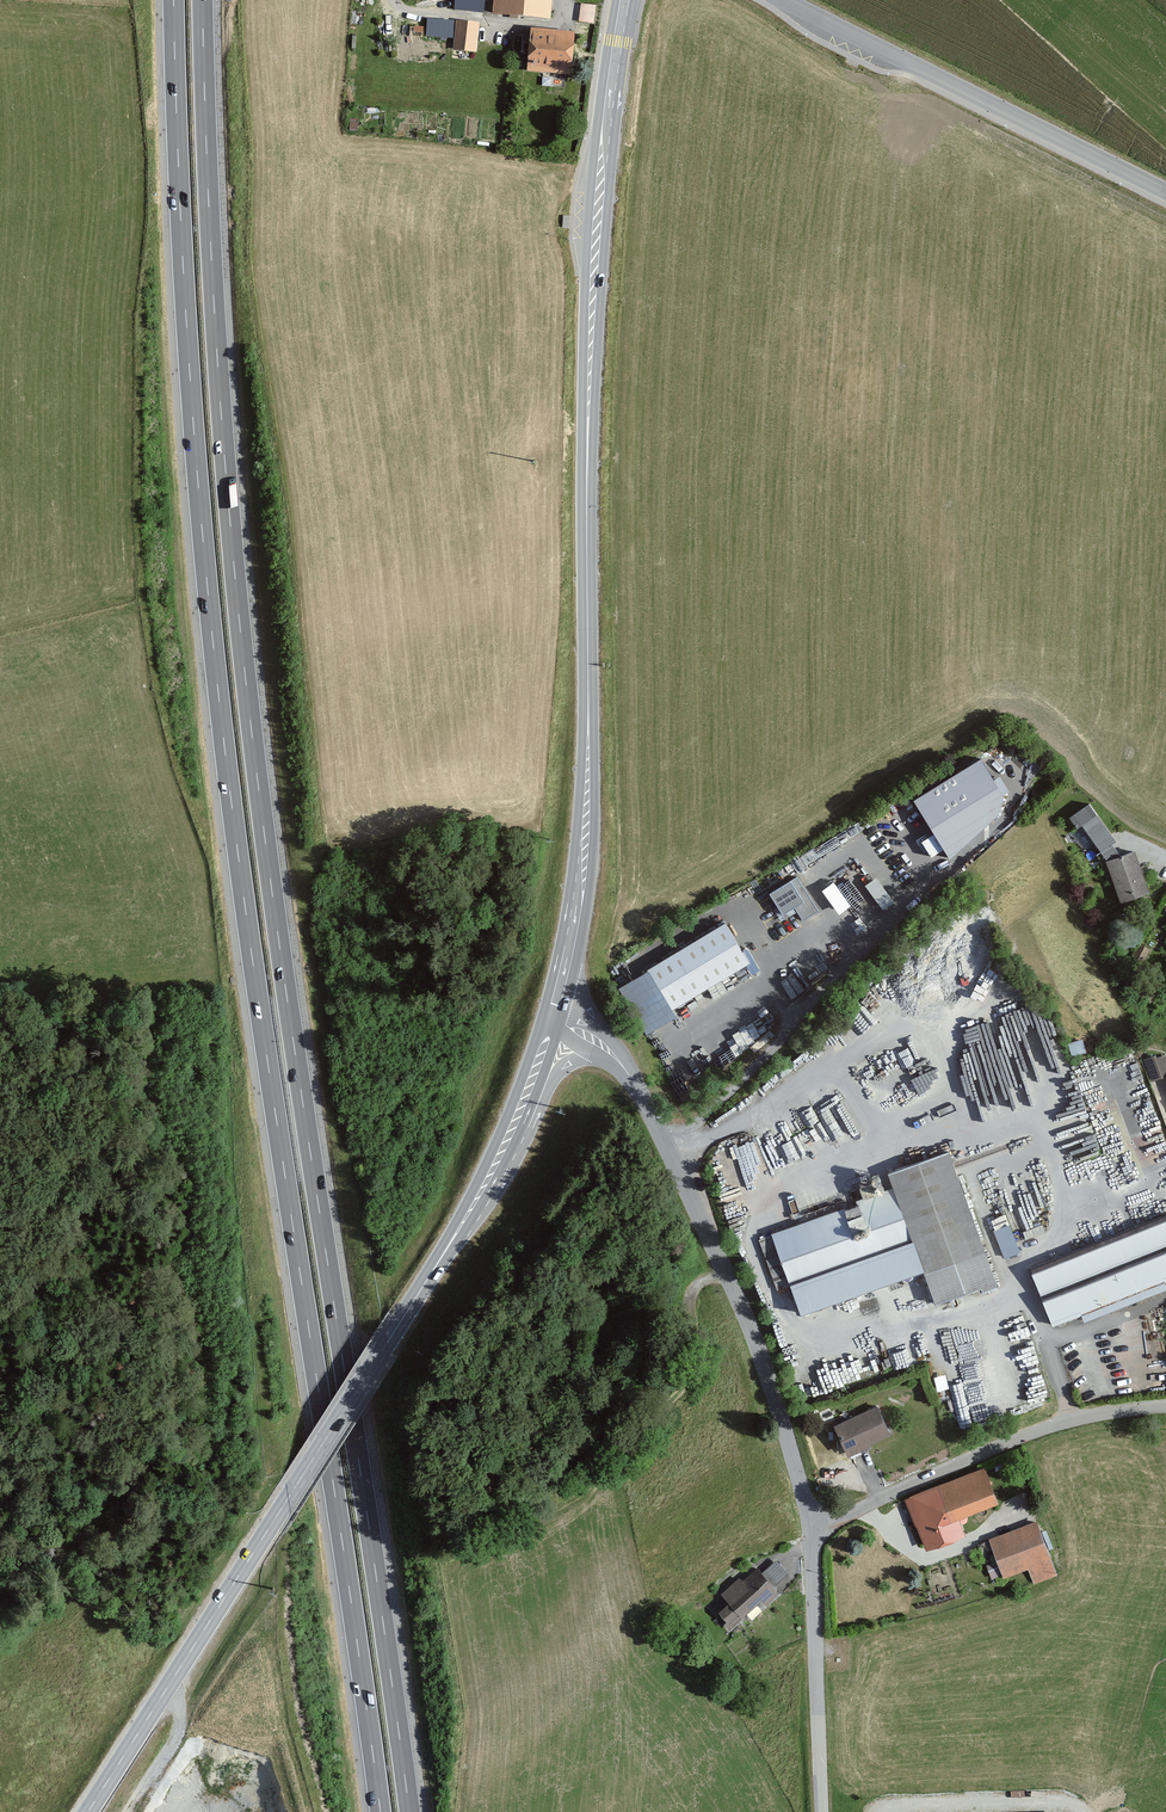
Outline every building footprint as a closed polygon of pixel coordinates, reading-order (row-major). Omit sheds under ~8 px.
[(477,0),(452,0),(451,11),(476,13),(477,0)] [(548,19),(549,0),(490,0),(489,15),(548,19)] [(592,24),(594,5),(579,4),(577,23),(592,24)] [(447,33),(448,20),(427,18),(426,31),(447,33)] [(473,52),(477,25),(453,21),(449,49),(473,52)] [(416,40),(416,29),(406,29),(406,39),(416,40)] [(565,75),(568,34),(527,30),(523,71),(565,75)] [(981,762),(916,803),(950,856),(995,817),(1003,796),(981,762)] [(1131,851),(1118,856),(1108,844),(1112,841),(1085,805),(1066,819),(1073,829),(1077,826),(1104,862),(1102,862),(1116,903),(1146,893),(1131,851)] [(818,910),(797,877),(770,894),(783,915),(794,908),(802,920),(818,910)] [(883,910),(894,902),(875,878),(865,886),(883,910)] [(840,915),(852,905),(833,882),(821,892),(840,915)] [(756,978),(722,922),(643,969),(652,984),(623,1002),(651,1048),(699,1019),(696,1014),(756,978)] [(1142,963),(1148,951),(1137,946),(1131,958),(1142,963)] [(1071,1056),(1083,1054),(1081,1043),(1070,1044),(1071,1056)] [(1148,1083),(1165,1076),(1165,1067),(1162,1056),(1153,1059),(1152,1056),(1140,1061),(1148,1083)] [(991,1284),(945,1152),(883,1173),(889,1190),(853,1202),(854,1205),(768,1235),(796,1316),(920,1273),(931,1305),(991,1284)] [(1016,1253),(1002,1216),(988,1221),(1002,1259),(1016,1253)] [(1028,1273),(1051,1329),(1165,1281),(1165,1216),(1028,1273)] [(885,1436),(870,1407),(829,1429),(844,1457),(885,1436)] [(920,1550),(961,1535),(954,1517),(992,1502),(980,1471),(901,1501),(920,1550)] [(1053,1576),(1033,1522),(985,1541),(993,1562),(983,1566),(989,1582),(1024,1569),(1030,1584),(1053,1576)] [(772,1589),(753,1568),(738,1582),(736,1579),(718,1596),(722,1600),(710,1611),(727,1630),(772,1589)]
